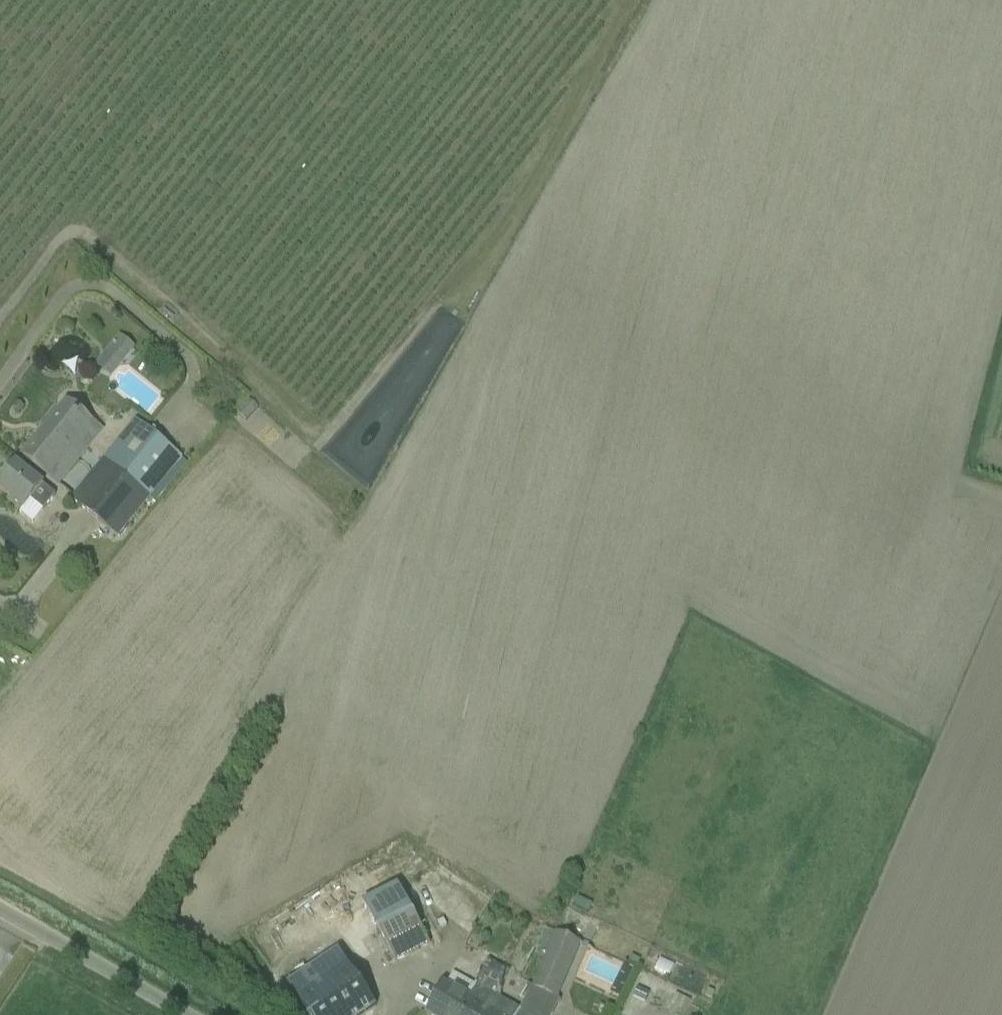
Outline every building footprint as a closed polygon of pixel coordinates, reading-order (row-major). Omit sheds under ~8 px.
[(120,336),(96,366),(111,379),(135,349),(120,336)] [(61,486),(104,432),(67,402),(23,457),(47,477),(48,476),(59,486),(60,484),(61,486)] [(149,497),(182,457),(136,419),(103,460),(149,497)] [(118,537),(149,497),(103,460),(74,496),(75,497),(73,500),(118,537)] [(56,496),(17,465),(0,485),(0,487),(12,497),(11,499),(24,510),(31,502),(43,512),(56,496)] [(430,945),(415,915),(400,888),(367,905),(397,963),(430,945)] [(561,1002),(558,1001),(582,945),(556,933),(546,955),(520,1012),(511,1007),(507,1014),(554,1014),(561,1002)] [(362,1014),(376,1005),(377,1007),(382,1004),(348,954),(292,992),(308,1014),(363,1014),(362,1014)] [(628,966),(635,970),(637,970),(641,962),(632,958),(628,965),(628,966)] [(511,1007),(495,998),(454,974),(447,985),(445,984),(427,1014),(507,1014),(511,1007)] [(636,989),(632,998),(644,1004),(648,994),(636,989)] [(715,993),(708,990),(705,997),(712,1000),(715,993)]
